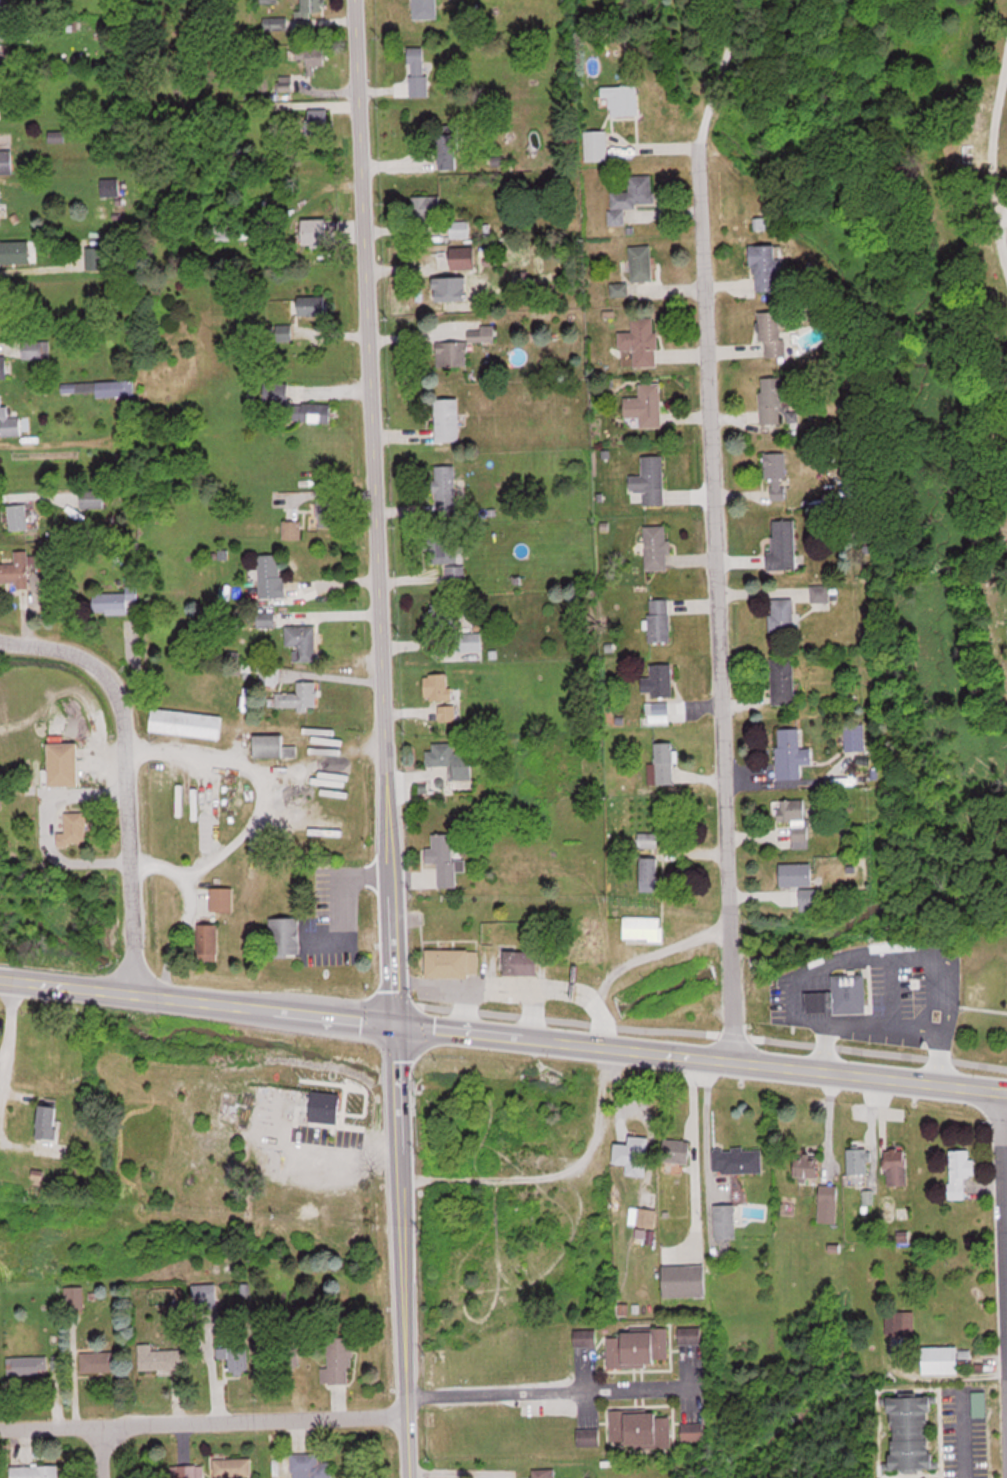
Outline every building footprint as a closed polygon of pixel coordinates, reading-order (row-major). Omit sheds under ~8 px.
[(323,0),(304,0),(304,10),(296,10),(296,17),(323,17),(323,0)] [(413,18),(438,18),(438,0),(413,0),(413,18)] [(263,18),(263,29),(287,29),(287,18),(263,18)] [(296,58),(307,58),(307,74),(315,74),(315,65),(327,65),(327,47),(296,47),(296,58)] [(425,76),(425,47),(409,47),(409,76),(425,76)] [(639,114),(639,85),(609,85),(609,114),(639,114)] [(310,109),(310,127),(330,127),(330,109),(310,109)] [(586,130),(586,161),(609,161),(609,130),(586,130)] [(460,134),(438,134),(438,168),(460,168),(460,134)] [(0,150),(0,174),(13,174),(13,150),(0,150)] [(612,208),(655,207),(654,174),(630,175),(630,191),(611,191),(612,208)] [(101,195),(120,195),(120,178),(101,178),(101,195)] [(441,195),(413,195),(413,219),(441,219),(441,195)] [(772,228),(771,217),(755,218),(755,229),(772,228)] [(329,219),(304,219),(304,244),(329,244),(329,219)] [(470,237),(470,220),(451,220),(451,237),(470,237)] [(654,280),(652,245),(628,246),(630,281),(654,280)] [(753,245),(754,291),(778,291),(778,245),(753,245)] [(452,247),(452,268),(476,268),(476,247),(452,247)] [(456,277),(436,277),(436,300),(456,300),(456,277)] [(299,315),(328,315),(328,295),(299,295),(299,315)] [(784,356),(784,311),(762,311),(763,356),(784,356)] [(634,365),(657,365),(657,316),(633,316),(633,331),(620,331),(620,349),(634,349),(634,365)] [(291,338),(291,325),(277,325),(277,338),(291,338)] [(468,326),(469,341),(436,341),(437,366),(468,366),(467,342),(496,342),(495,326),(468,326)] [(49,340),(22,340),(22,358),(49,358),(49,340)] [(781,422),(781,400),(793,400),(793,390),(783,390),(782,376),(761,376),(762,422),(781,422)] [(133,395),(133,380),(60,381),(61,393),(96,392),(96,396),(133,395)] [(661,382),(639,382),(640,396),(625,396),(625,416),(641,415),(641,426),(662,426),(661,382)] [(22,434),(21,415),(8,416),(8,405),(2,405),(1,393),(0,393),(0,416),(1,435),(22,434)] [(460,397),(436,397),(436,440),(460,440),(460,397)] [(295,421),(331,421),(332,402),(295,401),(295,421)] [(768,452),(768,498),(787,498),(787,452),(768,452)] [(665,504),(664,454),(642,455),(642,474),(631,474),(631,499),(637,499),(637,494),(643,494),(643,505),(665,504)] [(436,515),(457,515),(456,464),(435,465),(436,515)] [(80,508),(104,508),(104,489),(80,489),(80,508)] [(342,497),(318,497),(318,526),(342,526),(342,497)] [(10,529),(28,528),(27,503),(9,504),(10,529)] [(771,568),(796,568),(796,519),(771,519),(771,568)] [(646,569),(669,569),(669,525),(646,525),(646,569)] [(447,541),(447,536),(438,536),(438,562),(463,562),(463,541),(447,541)] [(29,550),(15,550),(15,563),(0,563),(0,582),(16,582),(16,588),(29,588),(29,550)] [(259,554),(260,598),(284,597),(283,553),(259,554)] [(447,582),(464,582),(464,566),(447,566),(447,582)] [(94,612),(137,611),(137,586),(126,587),(126,592),(94,593),(94,612)] [(812,601),(830,601),(830,586),(812,586),(812,601)] [(771,631),(795,631),(795,598),(771,598),(771,631)] [(650,599),(650,642),(671,642),(671,599),(650,599)] [(469,625),(469,603),(432,603),(432,625),(469,625)] [(274,626),(274,614),(260,614),(260,626),(274,626)] [(315,625),(285,625),(285,645),(294,645),(294,660),(315,660),(315,625)] [(456,651),(482,651),(482,632),(456,632),(456,651)] [(795,657),(772,657),(772,704),(795,704),(795,657)] [(674,696),(673,664),(651,664),(651,678),(642,678),(643,697),(674,696)] [(425,673),(425,699),(461,699),(461,687),(447,687),(447,673),(425,673)] [(276,692),(276,708),(315,708),(315,681),(298,681),(298,692),(276,692)] [(456,720),(456,705),(439,705),(439,720),(456,720)] [(220,738),(223,714),(153,707),(150,731),(220,738)] [(801,779),(802,729),(778,729),(777,779),(801,779)] [(285,734),(255,734),(255,756),(298,756),(298,745),(285,745),(285,734)] [(79,742),(49,742),(49,786),(79,786),(79,742)] [(454,742),(432,742),(432,750),(426,750),(426,765),(453,764),(454,780),(472,779),(472,752),(454,752),(454,742)] [(674,784),(674,743),(655,743),(655,784),(674,784)] [(780,800),(780,822),(793,821),(793,841),(808,841),(807,800),(780,800)] [(86,812),(66,812),(66,832),(59,832),(59,845),(86,845),(86,812)] [(639,848),(658,848),(658,832),(639,832),(639,848)] [(427,848),(427,863),(438,863),(438,888),(457,888),(457,833),(433,833),(433,848),(427,848)] [(659,891),(659,858),(642,858),(642,891),(659,891)] [(781,886),(814,886),(814,864),(781,864),(781,886)] [(341,868),(341,878),(357,878),(357,868),(341,868)] [(233,888),(211,888),(211,911),(233,911),(233,888)] [(663,942),(663,917),(625,917),(625,942),(663,942)] [(301,957),(301,918),(271,919),(271,957),(301,957)] [(199,961),(219,961),(219,924),(199,924),(199,961)] [(427,977),(471,977),(471,950),(427,950),(427,977)] [(505,975),(540,975),(540,951),(505,951),(505,975)] [(869,1014),(869,974),(834,974),(834,993),(807,993),(807,1014),(869,1014)] [(342,1094),(314,1091),(310,1121),(338,1124),(342,1094)] [(41,1106),(38,1138),(57,1141),(60,1108),(41,1106)] [(628,1165),(627,1175),(649,1176),(651,1137),(630,1136),(630,1144),(615,1144),(614,1164),(628,1165)] [(690,1140),(663,1140),(663,1162),(690,1162),(690,1140)] [(67,1157),(67,1144),(52,1144),(52,1157),(67,1157)] [(869,1174),(869,1149),(849,1149),(849,1174),(869,1174)] [(888,1149),(888,1185),(908,1185),(908,1149),(888,1149)] [(763,1150),(721,1150),(721,1172),(763,1172),(763,1150)] [(965,1177),(976,1177),(976,1159),(970,1159),(970,1150),(949,1150),(949,1199),(965,1199),(965,1177)] [(820,1155),(796,1155),(796,1178),(820,1178),(820,1155)] [(839,1223),(839,1185),(820,1185),(820,1223),(839,1223)] [(737,1239),(737,1205),(716,1205),(716,1239),(737,1239)] [(656,1227),(657,1209),(631,1208),(629,1226),(656,1227)] [(664,1265),(664,1295),(706,1295),(706,1265),(664,1265)] [(217,1307),(217,1284),(193,1284),(193,1307),(217,1307)] [(84,1287),(64,1287),(64,1309),(84,1309),(84,1287)] [(887,1332),(915,1332),(915,1309),(887,1309),(887,1332)] [(702,1326),(679,1326),(679,1342),(702,1342),(702,1326)] [(623,1328),(624,1334),(609,1335),(609,1366),(668,1366),(668,1328),(623,1328)] [(576,1330),(576,1344),(595,1344),(595,1330),(576,1330)] [(353,1337),(328,1337),(328,1367),(322,1367),(322,1383),(353,1383),(353,1337)] [(184,1368),(184,1349),(152,1349),(152,1343),(139,1343),(139,1368),(184,1368)] [(217,1347),(217,1358),(230,1358),(230,1372),(248,1372),(248,1347),(217,1347)] [(81,1352),(81,1372),(116,1371),(115,1351),(81,1352)] [(48,1356),(8,1356),(8,1374),(48,1374),(48,1356)] [(893,1468),(934,1468),(933,1394),(892,1394),(893,1468)] [(611,1411),(611,1445),(672,1443),(671,1409),(611,1411)] [(704,1422),(683,1422),(683,1439),(704,1439),(704,1422)] [(600,1427),(578,1427),(578,1445),(600,1445),(600,1427)] [(292,1452),(291,1477),(332,1477),(333,1461),(321,1461),(321,1452),(292,1452)] [(213,1477),(252,1477),(252,1457),(213,1457),(213,1477)] [(11,1465),(11,1477),(59,1477),(58,1464),(11,1465)] [(171,1464),(171,1477),(203,1477),(203,1464),(171,1464)] [(532,1468),(532,1477),(556,1477),(556,1468),(532,1468)]
